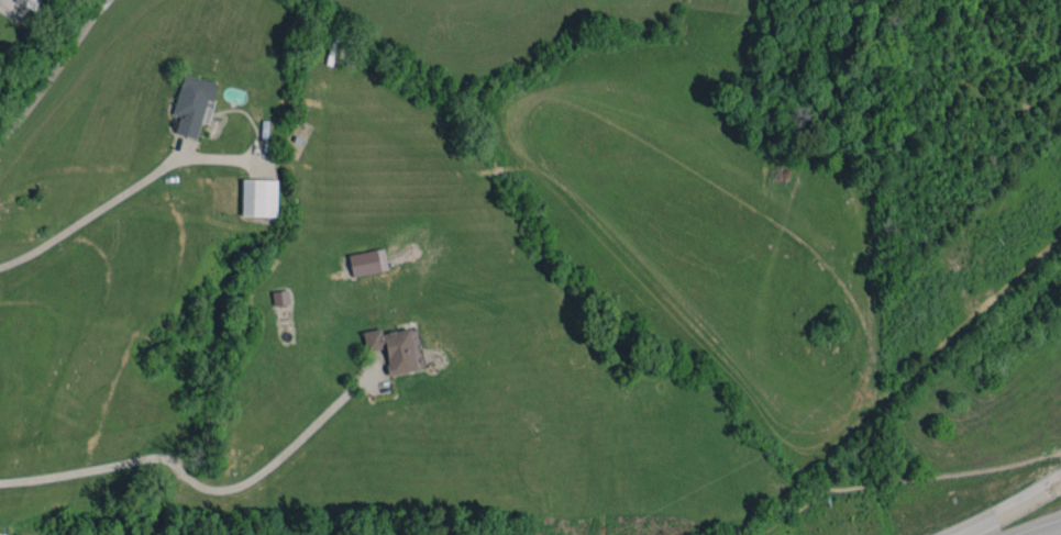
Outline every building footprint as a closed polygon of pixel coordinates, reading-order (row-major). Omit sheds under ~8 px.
[(40,0),(17,0),(16,3),(37,10),(40,0)] [(218,83),(183,73),(172,113),(180,115),(175,133),(195,139),(207,99),(213,100),(218,83)] [(276,216),(277,179),(242,179),(242,215),(276,216)] [(352,276),(388,269),(383,247),(348,254),(352,276)] [(272,291),(274,305),(289,304),(288,290),(272,291)] [(417,370),(410,328),(381,332),(380,328),(363,331),(366,350),(385,347),(389,375),(417,370)]
